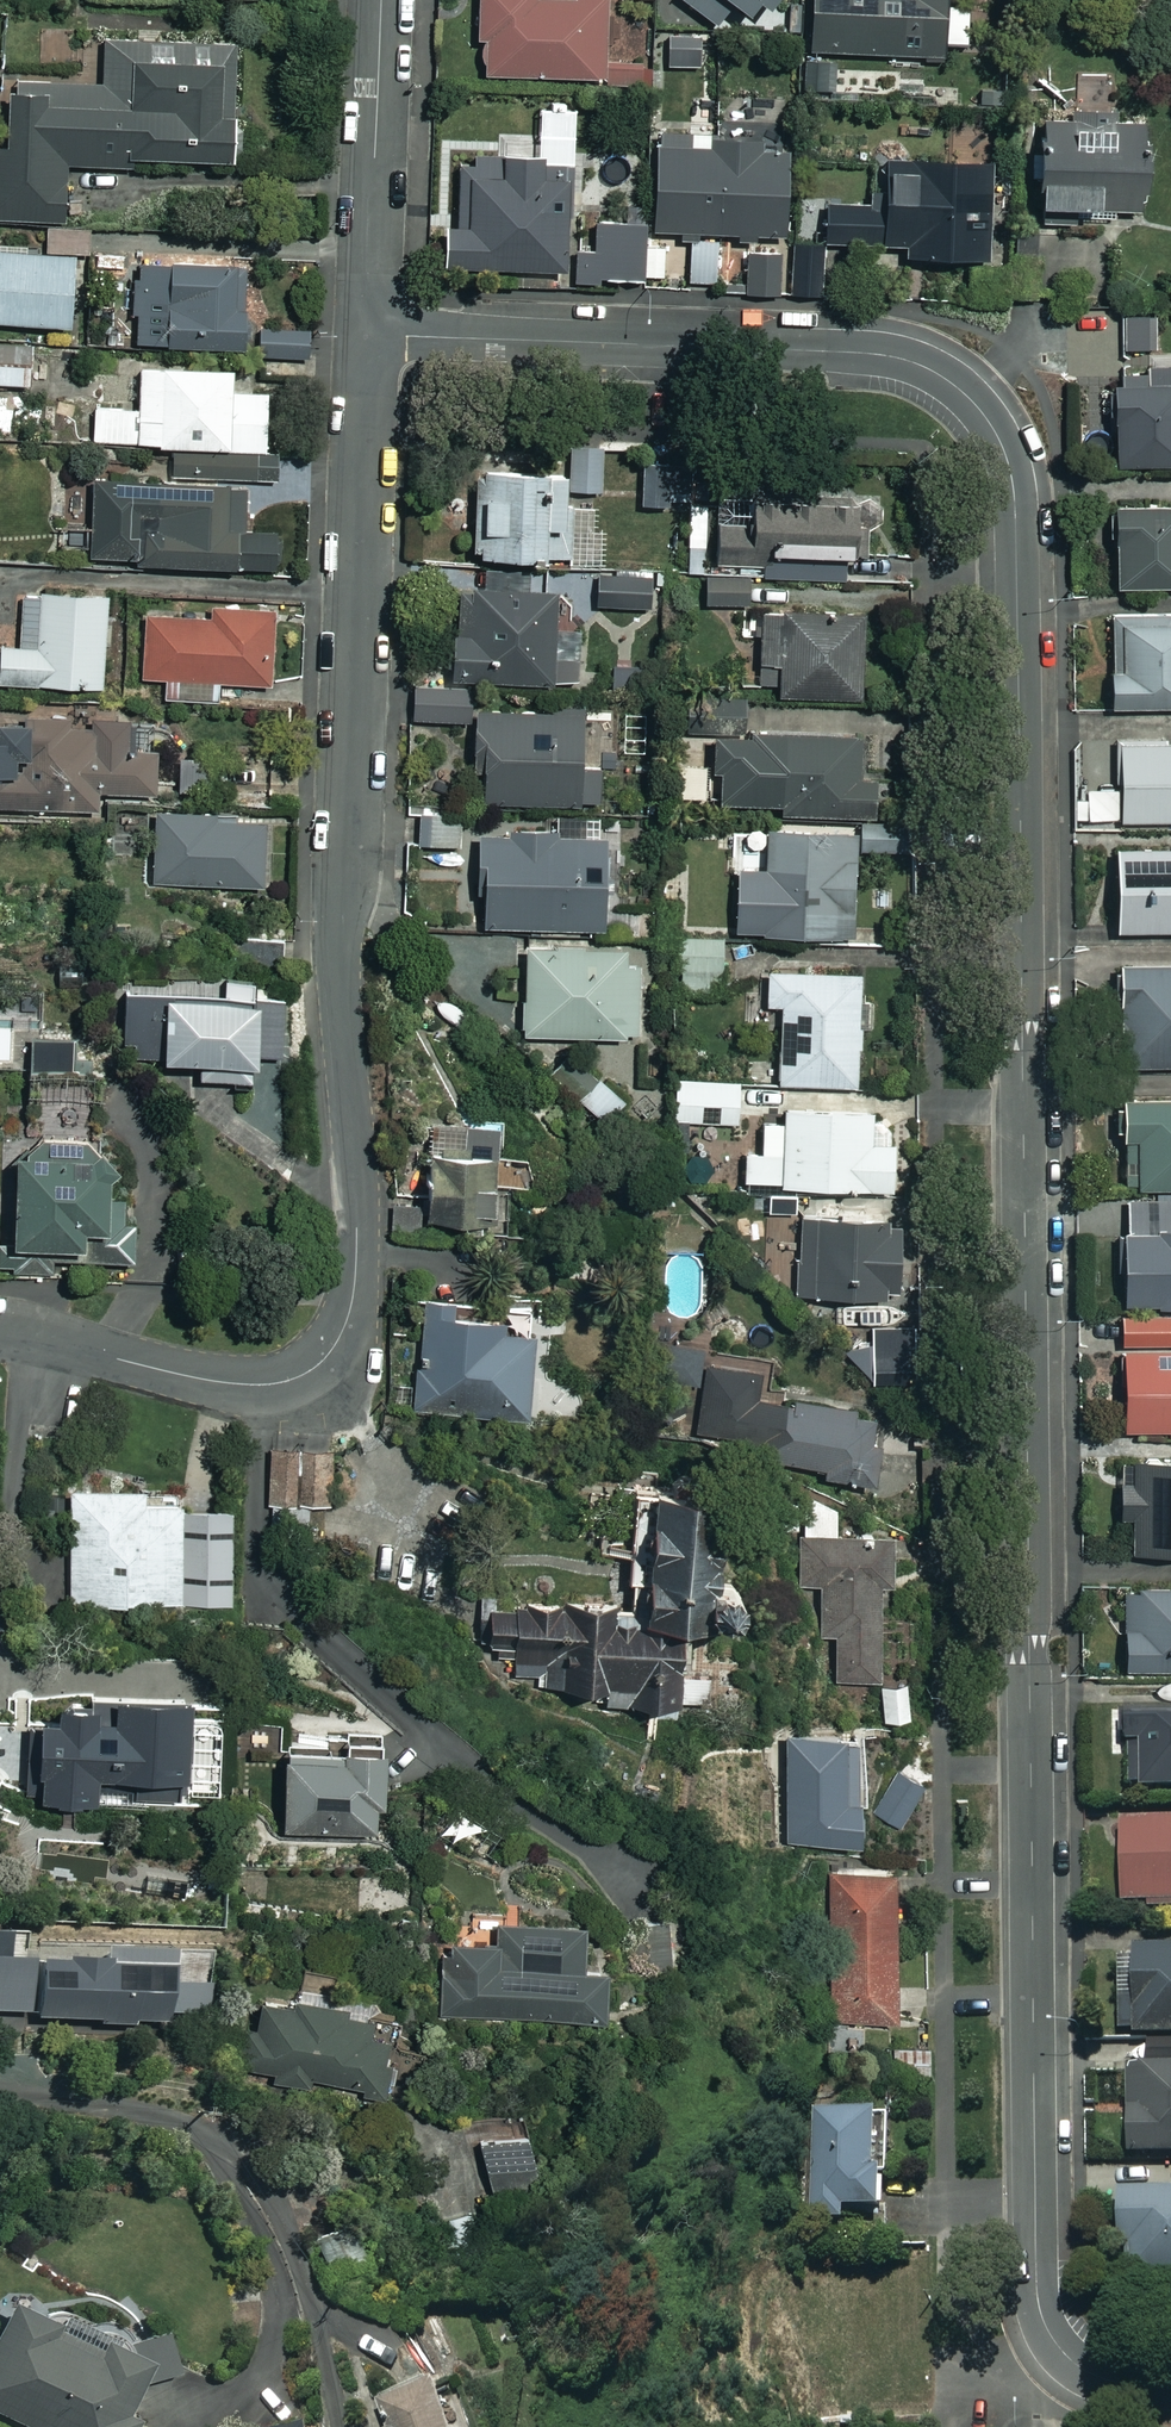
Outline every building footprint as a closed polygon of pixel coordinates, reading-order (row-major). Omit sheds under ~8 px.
[(546,0),(482,0),(483,81),(607,79),(606,1),(546,2),(546,0)] [(733,9),(756,26),(776,0),(681,0),(718,28),(733,9)] [(812,55),(947,59),(948,0),(813,0),(812,55)] [(16,84),(16,95),(10,95),(10,154),(0,154),(0,225),(68,225),(68,169),(129,169),(129,164),(233,164),(233,159),(242,151),(245,142),(242,132),(233,124),(233,40),(101,40),(101,84),(16,84)] [(1114,215),(1149,215),(1147,122),(1034,124),(1035,216),(1088,216),(1088,221),(1114,221),(1114,215)] [(709,136),(656,136),(657,237),(786,236),(786,142),(709,143),(709,136)] [(510,153),(473,154),(473,163),(456,163),(457,229),(445,229),(446,271),(503,270),(503,278),(558,277),(558,269),(569,269),(568,222),(581,222),(580,167),(567,168),(567,158),(510,159),(510,153)] [(990,191),(995,191),(994,166),(888,168),(888,209),(822,210),(823,249),(905,247),(906,262),(991,260),(990,191)] [(647,282),(667,282),(667,245),(648,246),(648,222),(595,223),(595,252),(578,253),(578,288),(647,288),(647,282)] [(689,286),(714,285),(713,277),(718,276),(717,243),(687,244),(689,286)] [(74,268),(74,253),(34,253),(34,247),(0,247),(0,327),(74,327),(74,305),(85,305),(85,268),(74,268)] [(820,252),(795,253),(797,298),(822,297),(820,252)] [(780,253),(746,254),(747,297),(782,296),(780,253)] [(139,270),(139,282),(133,282),(133,324),(140,324),(140,350),(249,348),(247,268),(139,270)] [(309,333),(262,332),(262,359),(309,359),(309,333)] [(0,347),(0,390),(31,390),(31,347),(0,347)] [(237,366),(140,363),(139,407),(82,406),(81,447),(171,449),(171,473),(267,475),(269,396),(236,395),(237,366)] [(1107,442),(1115,442),(1115,469),(1170,468),(1170,389),(1105,391),(1107,442)] [(604,445),(571,445),(571,495),(604,494),(604,445)] [(473,477),(474,554),(481,553),(481,566),(569,565),(568,476),(473,477)] [(244,485),(92,486),(92,574),(280,574),(280,530),(244,530),(244,485)] [(860,500),(714,502),(715,567),(770,566),(770,560),(868,559),(868,531),(860,531),(860,500)] [(1116,510),(1115,590),(1170,590),(1170,511),(1116,510)] [(749,572),(706,573),(707,608),(750,607),(749,572)] [(653,578),(597,578),(597,610),(653,610),(653,578)] [(556,657),(555,580),(488,580),(488,594),(455,594),(456,645),(448,645),(448,674),(457,674),(457,686),(580,684),(580,657),(556,657)] [(23,595),(23,649),(0,649),(0,691),(106,692),(107,595),(23,595)] [(271,607),(208,608),(208,615),(144,616),(145,683),(167,683),(167,704),(220,703),(220,686),(272,685),(271,607)] [(1112,614),(1113,710),(1170,710),(1170,613),(1112,614)] [(861,615),(759,618),(761,689),(780,688),(780,701),(863,699),(861,615)] [(470,690),(414,691),(414,724),(470,723),(470,690)] [(796,708),(757,708),(757,740),(714,741),(715,778),(721,778),(721,806),(782,806),(782,816),(868,816),(868,738),(797,739),(796,708)] [(587,710),(474,713),(476,773),(485,773),(486,807),(601,804),(600,771),(588,771),(587,710)] [(179,794),(215,793),(214,770),(225,769),(225,717),(179,718),(179,794)] [(101,812),(100,795),(157,794),(156,750),(128,751),(127,723),(0,726),(0,814),(101,812)] [(1088,792),(1088,799),(1077,799),(1077,823),(1170,823),(1170,747),(1122,747),(1122,792),(1088,792)] [(711,779),(706,779),(706,768),(673,768),(673,800),(711,800),(711,779)] [(237,824),(237,812),(156,812),(156,887),(264,887),(264,824),(237,824)] [(460,819),(420,819),(420,848),(460,848),(460,819)] [(514,826),(514,837),(473,837),(473,897),(482,897),(482,932),(605,931),(605,836),(555,837),(555,826),(514,826)] [(855,833),(769,832),(768,874),(738,874),(736,937),(853,939),(855,833)] [(1115,850),(1117,940),(1170,939),(1170,849),(1115,850)] [(722,940),(676,940),(676,997),(722,997),(722,940)] [(642,949),(525,948),(525,1039),(642,1039),(642,949)] [(860,974),(768,971),(767,1008),(782,1008),(780,1086),(857,1088),(860,974)] [(1120,972),(1122,1072),(1170,1071),(1170,971),(1120,972)] [(284,1000),(256,1000),(256,983),(226,982),(226,1000),(127,999),(126,1065),(200,1066),(199,1083),(255,1083),(255,1067),(282,1067),(284,1000)] [(71,1040),(31,1041),(31,1073),(72,1072),(71,1040)] [(627,1103),(599,1078),(580,1099),(608,1124),(627,1103)] [(741,1083),(672,1083),(673,1125),(741,1124),(741,1083)] [(1124,1102),(1126,1190),(1170,1189),(1170,1100),(1124,1102)] [(783,1120),(783,1126),(763,1126),(763,1162),(747,1162),(747,1194),(902,1194),(902,1150),(870,1150),(870,1120),(783,1120)] [(497,1129),(431,1125),(426,1224),(530,1229),(533,1160),(496,1158),(497,1129)] [(74,1263),(133,1265),(135,1213),(108,1212),(110,1147),(16,1144),(13,1250),(74,1252),(74,1263)] [(1139,1202),(1127,1202),(1128,1229),(1115,1229),(1118,1311),(1170,1309),(1170,1201),(1165,1201),(1165,1195),(1139,1196),(1139,1202)] [(797,1303),(887,1305),(887,1292),(901,1293),(902,1224),(799,1223),(797,1303)] [(467,1308),(425,1305),(416,1415),(527,1424),(534,1337),(500,1334),(501,1323),(466,1320),(467,1308)] [(1137,1434),(1138,1441),(1170,1440),(1170,1316),(1117,1318),(1120,1434),(1137,1434)] [(869,1384),(912,1384),(911,1327),(868,1328),(869,1384)] [(703,1353),(655,1348),(651,1380),(700,1386),(703,1353)] [(707,1369),(696,1436),(754,1444),(752,1461),(825,1472),(824,1478),(913,1492),(919,1458),(880,1452),(886,1415),(758,1395),(761,1377),(707,1369)] [(299,1503),(299,1450),(270,1450),(270,1503),(299,1503)] [(299,1450),(299,1503),(329,1503),(329,1450),(299,1450)] [(1120,1465),(1121,1536),(1131,1536),(1131,1557),(1170,1556),(1170,1464),(1120,1465)] [(231,1515),(181,1515),(181,1499),(144,1499),(144,1490),(70,1491),(72,1609),(232,1607),(231,1515)] [(717,1496),(653,1492),(644,1628),(709,1632),(717,1496)] [(894,1619),(893,1539),(840,1540),(839,1492),(803,1493),(804,1541),(800,1541),(801,1588),(819,1588),(820,1638),(834,1637),(835,1681),(880,1680),(879,1619),(894,1619)] [(1125,1594),(1127,1672),(1170,1671),(1170,1592),(1125,1594)] [(706,1678),(681,1677),(683,1643),(639,1640),(640,1614),(488,1605),(485,1659),(522,1661),(521,1688),(606,1693),(605,1708),(679,1712),(679,1705),(704,1706),(706,1678)] [(912,1683),(880,1684),(881,1726),(913,1725),(912,1683)] [(184,1696),(115,1698),(115,1716),(106,1716),(106,1698),(61,1699),(62,1722),(36,1723),(36,1734),(24,1734),(25,1786),(37,1786),(38,1806),(99,1804),(99,1780),(136,1780),(136,1801),(180,1800),(180,1778),(186,1778),(184,1696)] [(1114,1715),(1115,1753),(1131,1753),(1132,1794),(1170,1792),(1170,1713),(1114,1715)] [(381,1746),(346,1746),(346,1752),(281,1753),(282,1832),(382,1830),(381,1746)] [(1147,1828),(1123,1829),(1125,1907),(1170,1906),(1170,1819),(1147,1819),(1147,1828)] [(855,1869),(855,1874),(831,1875),(832,2022),(895,2021),(894,1874),(887,1874),(887,1869),(855,1869)] [(584,1974),(583,1925),(496,1928),(497,1946),(440,1948),(443,2022),(605,2016),(603,1973),(584,1974)] [(169,2023),(169,2016),(207,2016),(207,1951),(104,1951),(104,1962),(37,1961),(37,2022),(96,2022),(96,2028),(127,2028),(127,2034),(135,2034),(135,2023),(169,2023)] [(1122,1952),(1122,2040),(1170,2040),(1170,1952),(1122,1952)] [(0,1959),(0,2016),(29,2017),(31,1959),(0,1959)] [(362,2090),(361,2097),(389,2100),(392,2066),(386,2065),(388,2044),(372,2042),(374,2021),(342,2018),(343,2010),(261,2001),(257,2029),(245,2028),(240,2072),(275,2076),(274,2087),(311,2091),(312,2085),(362,2090)] [(929,2049),(891,2050),(892,2078),(931,2077),(929,2049)] [(1128,2073),(1132,2160),(1170,2159),(1170,2071),(1128,2073)] [(887,2180),(893,2180),(892,2115),(873,2116),(873,2110),(852,2111),(852,2116),(812,2117),(814,2225),(844,2224),(844,2214),(887,2213),(887,2180)] [(539,2180),(528,2136),(478,2149),(490,2193),(539,2180)] [(1121,2195),(1123,2280),(1170,2280),(1170,2194),(1121,2195)] [(483,2261),(472,2212),(441,2219),(452,2268),(483,2261)] [(18,2289),(8,2310),(0,2326),(0,2415),(26,2426),(135,2426),(136,2424),(134,2408),(140,2391),(178,2379),(169,2333),(139,2340),(130,2327),(120,2322),(104,2320),(89,2325),(18,2289)] [(378,2410),(384,2426),(450,2426),(437,2389),(378,2410)]
